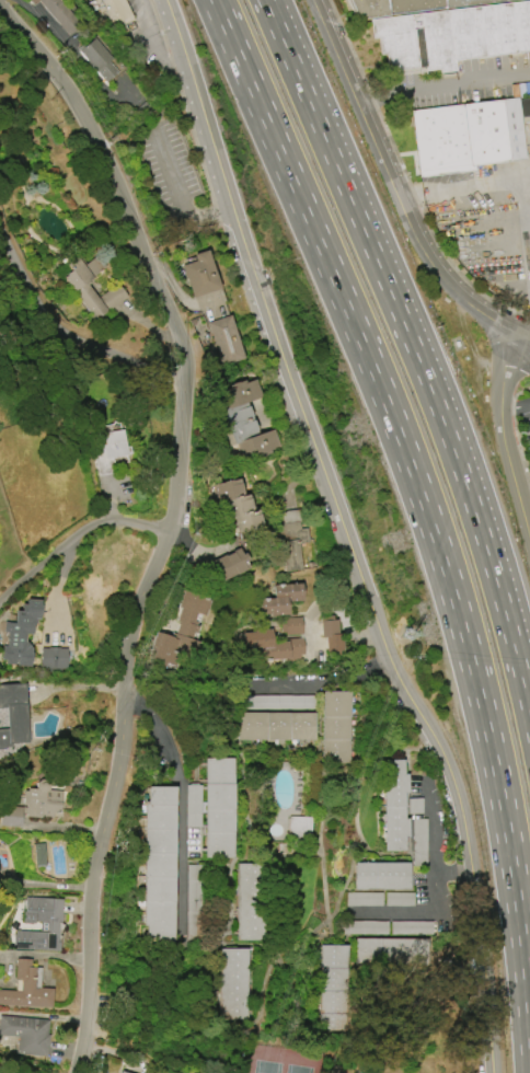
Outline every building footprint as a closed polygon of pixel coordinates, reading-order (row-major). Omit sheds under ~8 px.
[(81,26),(58,0),(30,0),(34,5),(38,1),(70,36),(81,26)] [(110,32),(95,0),(125,0),(135,20),(110,32)] [(355,20),(346,0),(511,0),(390,14),(390,15),(355,20)] [(373,19),(529,0),(529,50),(427,64),(422,27),(415,28),(418,65),(391,68),(389,50),(383,51),(381,35),(376,35),(373,19)] [(118,73),(95,37),(79,48),(102,83),(118,73)] [(518,100),(529,98),(529,116),(520,117),(526,159),(474,165),(474,171),(419,177),(411,111),(462,105),(518,97),(518,100)] [(207,251),(220,288),(194,298),(183,266),(196,261),(194,255),(207,251)] [(69,262),(78,255),(85,264),(99,254),(107,265),(89,279),(91,282),(90,284),(108,310),(97,319),(66,276),(70,273),(69,272),(73,268),(69,262)] [(231,315),(245,359),(223,367),(209,323),(231,315)] [(224,408),(226,407),(220,394),(214,396),(214,394),(232,386),(231,385),(240,382),(246,380),(247,383),(256,379),(263,397),(250,403),(251,407),(254,416),(262,435),(274,429),(281,447),(270,451),(272,453),(257,459),(255,455),(244,460),(238,443),(224,449),(210,414),(224,408)] [(116,473),(99,476),(91,434),(105,431),(105,432),(123,429),(126,446),(129,446),(130,453),(126,454),(126,455),(114,458),(116,473)] [(216,484),(241,478),(245,496),(250,495),(254,511),(260,510),(263,528),(239,533),(234,517),(229,519),(226,503),(220,504),(216,484)] [(285,569),(280,541),(279,536),(278,536),(276,523),(283,522),(280,510),(299,507),(300,520),(299,520),(300,527),(306,526),(308,540),(298,542),(301,567),(285,569)] [(248,569),(240,548),(208,561),(216,582),(248,569)] [(275,586),(301,582),(303,601),(288,602),(289,615),(262,619),(261,599),(276,598),(275,586)] [(151,649),(157,632),(173,637),(174,633),(176,634),(181,622),(177,622),(182,608),(180,607),(185,590),(205,596),(205,598),(211,600),(206,616),(197,613),(195,621),(198,622),(197,625),(199,626),(197,633),(195,632),(193,639),(200,642),(195,660),(181,656),(176,666),(166,662),(165,666),(151,661),(154,650),(151,649)] [(41,600),(25,599),(25,603),(20,603),(20,610),(14,610),(13,622),(3,622),(3,632),(7,632),(5,646),(2,646),(1,659),(5,659),(4,665),(30,666),(31,648),(25,642),(25,634),(32,634),(33,623),(34,623),(35,620),(38,620),(41,600)] [(339,651),(337,616),(320,617),(322,638),(325,638),(326,651),(339,651)] [(301,617),(282,618),(283,635),(302,634),(301,617)] [(245,633),(256,632),(255,630),(272,628),(273,642),(288,641),(288,639),(302,638),(303,655),(300,655),(300,658),(262,660),(261,647),(246,648),(245,633)] [(65,648),(41,648),(41,669),(66,669),(65,648)] [(5,749),(0,749),(0,729),(9,729),(8,707),(0,708),(0,685),(25,684),(28,741),(12,742),(12,747),(5,748),(5,749)] [(349,763),(350,692),(323,692),(322,763),(349,763)] [(315,695),(254,696),(254,710),(315,709),(315,695)] [(314,740),(314,712),(237,712),(237,740),(314,740)] [(232,758),(205,758),(205,858),(233,858),(232,758)] [(384,851),(406,851),(406,792),(407,792),(407,760),(384,760),(384,851)] [(23,815),(60,817),(61,791),(47,790),(48,783),(36,783),(35,789),(25,789),(23,815)] [(201,785),(187,785),(186,827),(200,827),(201,785)] [(176,787),(146,787),(145,942),(175,942),(176,787)] [(310,817),(288,816),(288,837),(310,838),(310,817)] [(426,866),(426,819),(413,819),(412,866),(426,866)] [(407,890),(408,863),(354,862),(353,888),(407,890)] [(263,941),(264,864),(237,863),(236,940),(263,941)] [(382,906),(382,892),(347,893),(348,906),(382,906)] [(414,906),(413,893),(385,893),(386,906),(414,906)] [(26,898),(62,899),(60,947),(56,947),(56,950),(15,949),(15,945),(14,945),(14,934),(16,934),(16,931),(41,932),(42,922),(35,922),(35,923),(23,923),(24,911),(26,912),(26,898)] [(432,921),(391,922),(392,934),(432,934),(432,921)] [(427,939),(356,938),(355,964),(426,965),(427,939)] [(346,1031),(348,946),(320,945),(318,1031),(346,1031)] [(247,949),(222,949),(222,1020),(248,1020),(247,949)] [(51,1007),(0,1004),(0,990),(21,991),(22,980),(15,980),(16,958),(32,959),(31,967),(41,968),(39,988),(53,988),(51,1007)] [(20,1037),(0,1035),(0,1016),(48,1020),(47,1035),(49,1035),(47,1057),(18,1053),(20,1037)]
